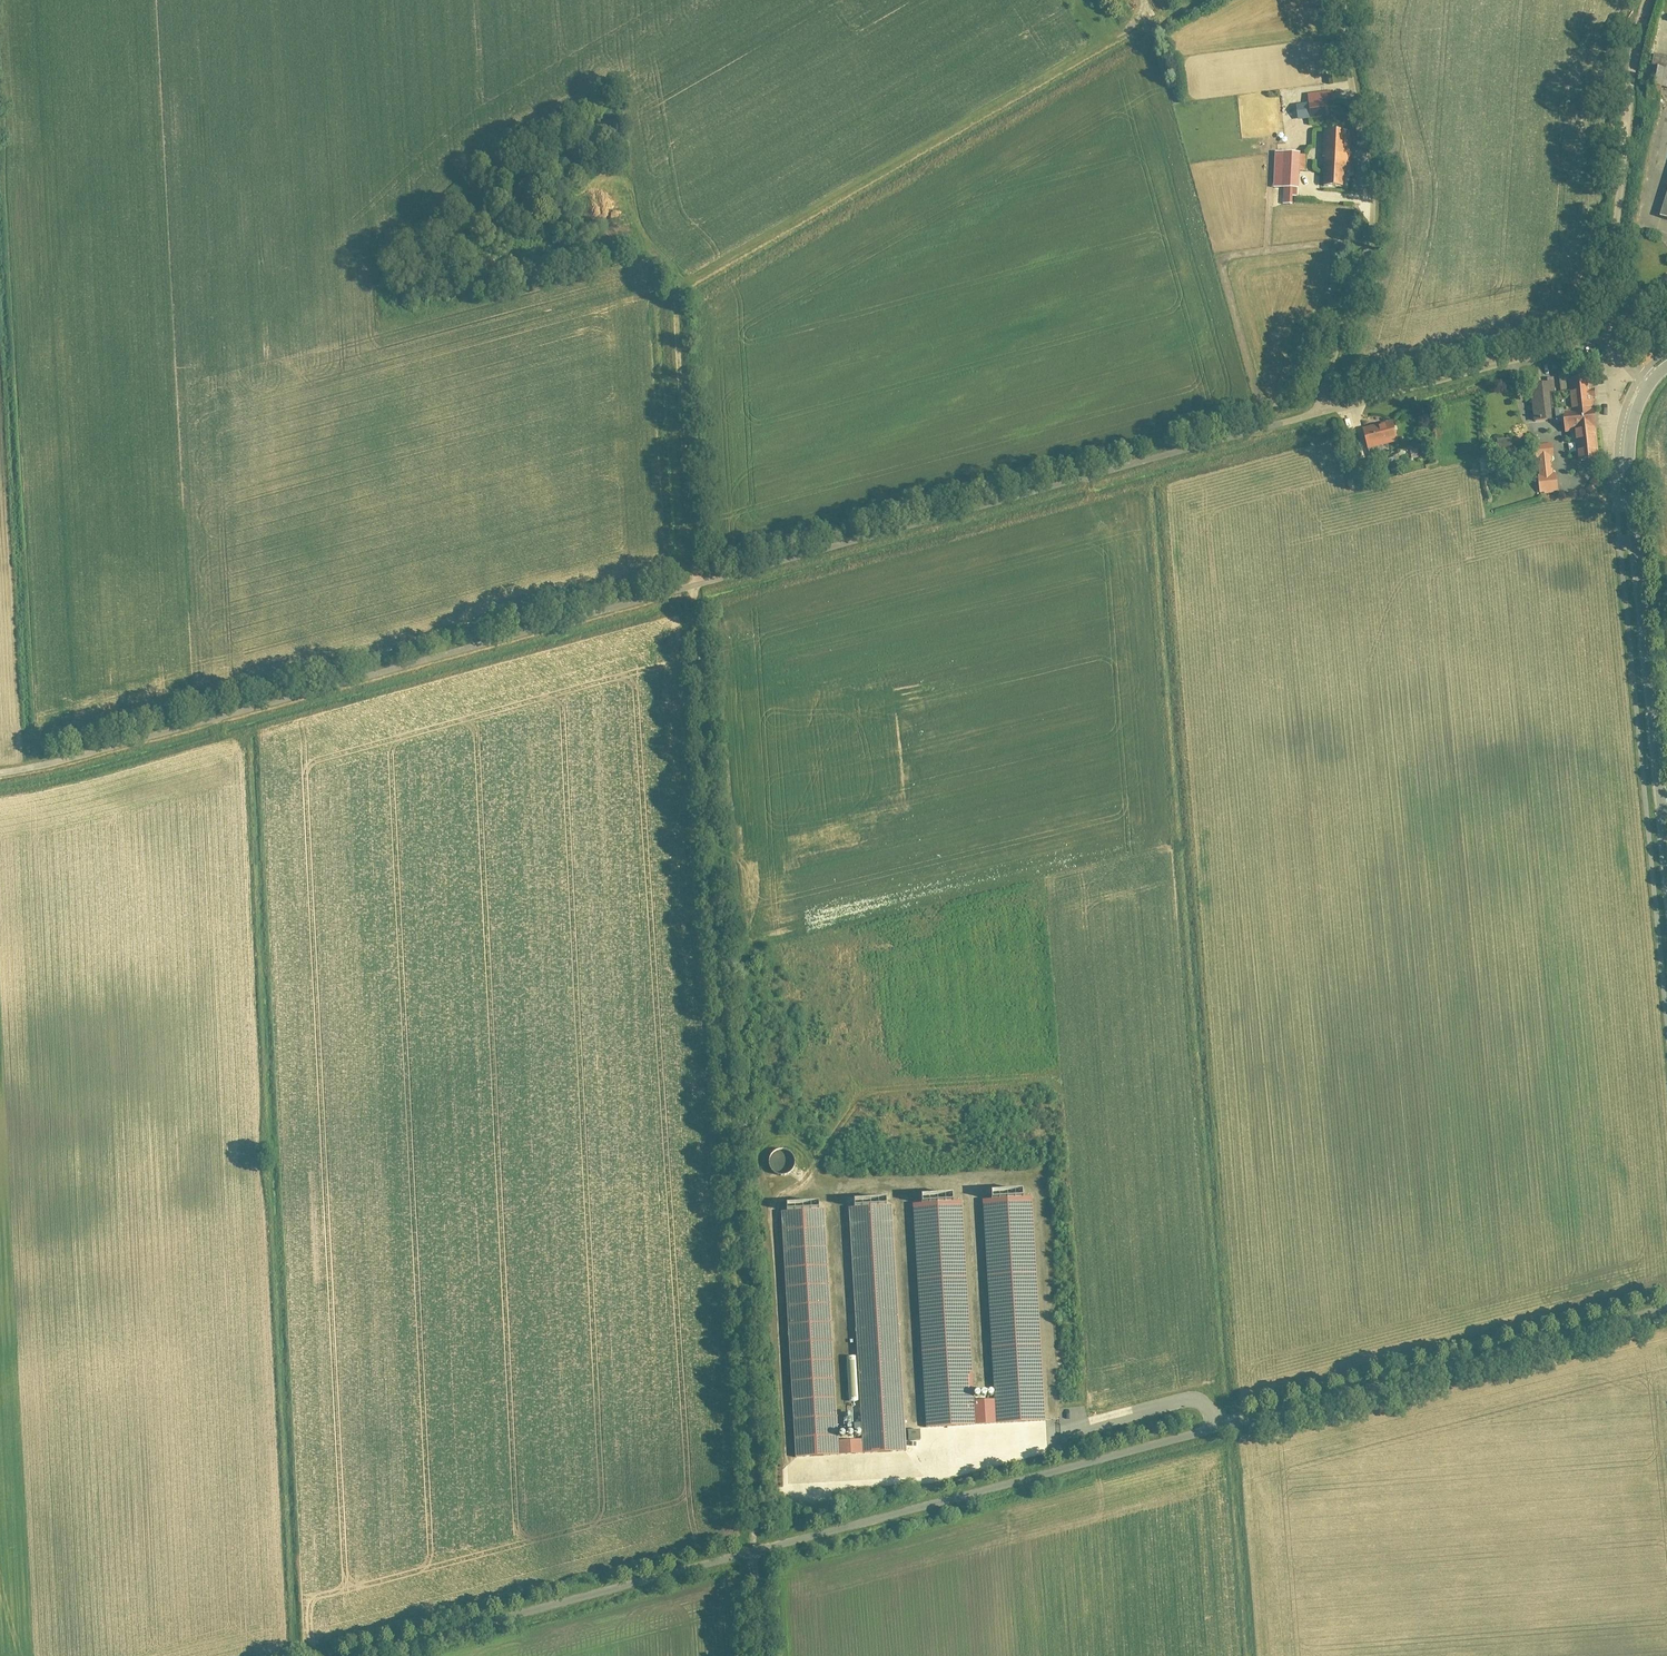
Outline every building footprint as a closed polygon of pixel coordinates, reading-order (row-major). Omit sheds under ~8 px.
[(1157,19),(1148,25),(1153,33),(1162,27),(1157,19)] [(1666,92),(1666,90),(1666,61),(1648,57),(1642,87),(1666,92)] [(1306,97),(1307,106),(1304,107),(1304,108),(1295,109),(1297,122),(1306,121),(1327,118),(1326,106),(1331,105),(1330,93),(1306,97)] [(1321,133),(1319,190),(1348,191),(1350,135),(1321,133)] [(1294,192),(1295,174),(1303,175),(1305,159),(1297,158),(1274,156),(1272,191),(1294,192)] [(1666,224),(1666,188),(1657,221),(1666,224)] [(1658,343),(1654,339),(1648,338),(1643,342),(1643,348),(1645,351),(1651,352),(1657,350),(1658,343)] [(1561,436),(1572,435),(1575,465),(1596,463),(1591,417),(1587,418),(1583,382),(1575,383),(1574,375),(1557,377),(1559,396),(1566,395),(1568,416),(1559,417),(1561,436)] [(1529,391),(1532,425),(1553,423),(1550,389),(1529,391)] [(1361,431),(1365,452),(1397,446),(1393,425),(1361,431)] [(1451,428),(1444,435),(1452,443),(1460,436),(1451,428)] [(1555,479),(1550,479),(1549,462),(1553,461),(1551,447),(1533,449),(1534,463),(1537,462),(1538,481),(1536,481),(1537,497),(1557,495),(1555,479)] [(820,1210),(810,1211),(810,1205),(779,1207),(779,1213),(776,1213),(790,1459),(834,1456),(865,1454),(901,1452),(887,1208),(878,1208),(877,1202),(846,1204),(847,1210),(845,1210),(858,1441),(833,1443),(820,1210)] [(783,1495),(772,1495),(772,1506),(783,1505),(783,1495)]
